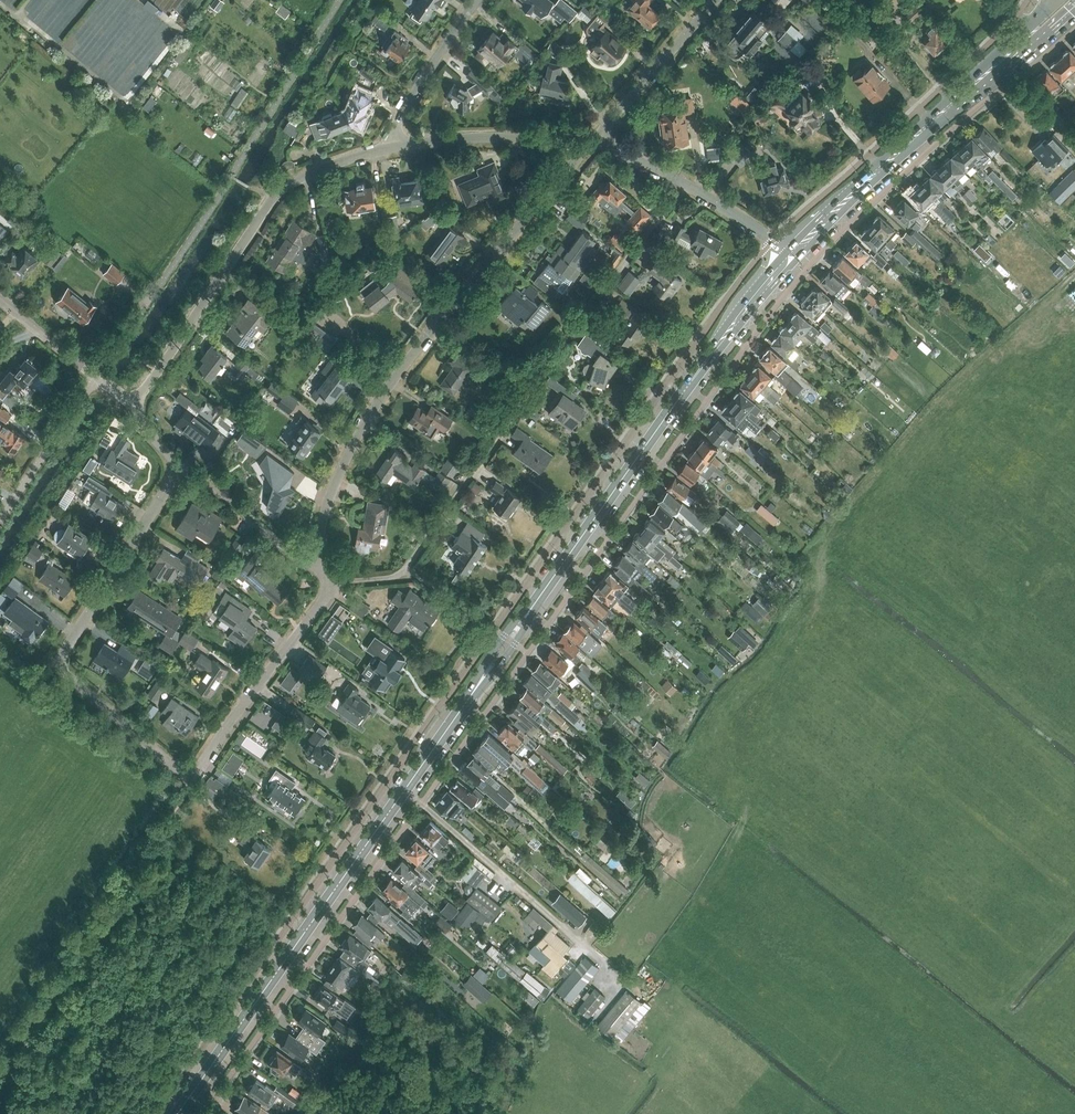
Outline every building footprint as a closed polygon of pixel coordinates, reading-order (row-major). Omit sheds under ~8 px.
[(217,10),(224,1),(222,0),(214,0),(210,5),(217,10)] [(410,16),(421,24),(425,18),(426,19),(435,5),(438,6),(442,0),(420,0),(413,10),(414,10),(410,16)] [(551,0),(524,0),(525,1),(522,5),(530,12),(532,9),(541,16),(550,5),(570,21),(578,12),(564,0),(558,0),(555,3),(551,0)] [(649,27),(660,15),(648,4),(652,0),(634,0),(635,1),(628,9),(649,27)] [(595,47),(591,51),(598,57),(602,53),(612,61),(625,46),(607,30),(606,31),(601,27),(602,26),(607,20),(587,3),(582,9),(593,18),(587,26),(587,30),(591,33),(595,33),(600,37),(593,45),(595,47)] [(903,17),(908,22),(921,9),(916,4),(903,17)] [(381,8),(376,13),(390,23),(391,25),(399,31),(403,25),(381,8)] [(727,40),(727,41),(726,42),(726,43),(725,44),(725,45),(725,46),(725,48),(725,49),(726,50),(726,51),(727,52),(728,53),(729,54),(730,54),(731,55),(733,55),(734,56),(735,55),(736,55),(738,55),(739,54),(741,53),(744,49),(750,54),(762,40),(759,38),(771,24),(753,9),(727,40)] [(840,28),(850,38),(856,33),(846,22),(840,28)] [(853,26),(858,31),(862,27),(857,22),(853,26)] [(929,50),(934,55),(947,43),(942,38),(946,34),(935,22),(926,30),(929,34),(921,41),(925,45),(924,46),(928,51),(929,50)] [(787,29),(782,35),(779,39),(789,48),(793,44),(798,38),(787,29)] [(395,30),(392,35),(390,36),(383,46),(383,48),(380,53),(388,58),(390,55),(399,61),(403,55),(404,55),(407,51),(406,51),(410,44),(401,39),(403,36),(395,30)] [(493,32),(480,47),(482,49),(477,55),(485,63),(491,57),(500,64),(507,57),(509,59),(514,53),(518,49),(530,58),(527,62),(530,65),(538,54),(523,41),(518,46),(508,38),(504,43),(493,32)] [(556,59),(561,53),(550,43),(545,49),(556,59)] [(1059,58),(1074,75),(1074,56),(1069,50),(1068,51),(1066,50),(1063,53),(1063,55),(1059,58)] [(1050,68),(1062,81),(1068,76),(1073,82),(1074,80),(1074,75),(1059,58),(1055,62),(1053,62),(1050,65),(1050,66),(1050,68)] [(810,79),(815,73),(805,62),(800,67),(810,79)] [(573,90),(565,88),(567,82),(553,79),(554,72),(559,73),(561,66),(550,64),(547,77),(543,77),(540,90),(553,94),(551,102),(569,106),(573,90)] [(365,66),(360,72),(372,82),(377,76),(365,66)] [(852,77),(873,99),(888,86),(881,78),(883,76),(877,70),(875,72),(870,66),(863,73),(860,70),(852,77)] [(457,104),(457,109),(470,108),(470,98),(482,89),(488,95),(494,88),(473,69),(467,76),(475,83),(465,90),(455,84),(448,95),(453,97),(451,98),(455,104),(457,104)] [(1036,80),(1050,95),(1055,90),(1059,93),(1063,90),(1059,86),(1046,71),(1042,75),(1041,74),(1037,78),(1037,79),(1036,80)] [(797,74),(789,82),(794,86),(802,78),(797,74)] [(348,117),(350,122),(361,127),(367,113),(364,112),(372,95),(358,89),(355,95),(351,93),(347,102),(351,104),(350,106),(343,109),(344,111),(346,116),(348,117)] [(800,92),(787,104),(786,103),(787,103),(784,100),(781,99),(777,99),(773,100),(770,101),(768,104),(768,106),(767,107),(766,109),(768,110),(769,112),(772,111),(774,110),(775,107),(778,106),(780,106),(782,107),(787,110),(792,116),(791,118),(790,120),(789,121),(790,123),(792,124),(793,125),(794,125),(796,125),(799,123),(808,133),(812,130),(813,131),(820,125),(818,123),(822,120),(815,114),(817,111),(812,106),(814,104),(810,100),(813,98),(808,93),(804,96),(800,92)] [(752,106),(738,94),(731,102),(745,114),(752,106)] [(687,134),(688,134),(686,120),(684,121),(683,113),(693,111),(691,99),(669,102),(670,111),(660,112),(661,113),(657,116),(658,121),(662,122),(663,133),(660,136),(661,141),(665,143),(665,144),(666,144),(667,149),(676,147),(676,143),(688,141),(687,134)] [(349,122),(350,122),(348,117),(346,116),(344,111),(332,116),(331,114),(323,117),(324,119),(316,123),(322,137),(350,126),(349,122)] [(300,121),(293,117),(290,123),(297,126),(300,121)] [(283,130),(296,137),(301,129),(288,121),(283,130)] [(974,135),(973,136),(987,151),(988,152),(993,148),(997,152),(1002,147),(983,127),(979,131),(978,130),(973,134),(974,135)] [(1058,161),(1068,151),(1053,135),(1043,144),(1041,142),(1031,152),(1047,168),(1056,159),(1058,161)] [(966,143),(962,147),(982,168),(985,165),(984,163),(990,158),(972,138),(971,139),(969,139),(966,141),(966,143)] [(725,153),(730,147),(726,143),(721,149),(725,153)] [(744,146),(735,157),(741,162),(751,152),(744,146)] [(982,168),(962,147),(958,150),(956,150),(953,153),(953,155),(952,156),(970,175),(976,170),(978,172),(983,178),(984,177),(987,174),(986,173),(982,168)] [(999,153),(1006,161),(1009,158),(1002,150),(999,153)] [(945,162),(941,166),(960,188),(964,184),(963,182),(968,177),(950,157),(949,158),(947,158),(945,160),(945,162)] [(281,172),(294,166),(293,162),(290,160),(287,160),(283,161),(279,167),(281,172)] [(469,180),(458,185),(466,206),(483,199),(482,197),(487,195),(490,202),(506,196),(496,172),(498,171),(494,163),(477,170),(479,176),(469,180)] [(764,194),(775,191),(775,190),(777,190),(780,185),(779,184),(787,182),(784,168),(777,170),(776,166),(775,163),(762,166),(764,174),(759,176),(764,194)] [(956,191),(960,188),(941,166),(937,170),(935,169),(932,172),(932,174),(931,175),(949,195),(955,189),(956,191)] [(991,169),(986,173),(987,174),(994,181),(1008,196),(1013,191),(991,169)] [(1049,193),(1060,204),(1074,189),(1074,172),(1073,170),(1049,193)] [(987,174),(984,177),(990,184),(994,181),(987,174)] [(393,177),(396,198),(400,198),(401,203),(411,201),(411,203),(424,202),(423,194),(421,180),(401,183),(401,181),(400,181),(399,176),(393,177)] [(923,181),(919,185),(937,205),(947,196),(929,176),(928,177),(926,177),(923,180),(923,181)] [(615,215),(623,206),(633,214),(635,212),(622,200),(627,194),(611,180),(607,184),(604,182),(589,199),(596,205),(599,201),(615,215)] [(928,203),(933,208),(949,223),(952,219),(944,212),(937,205),(919,185),(915,189),(914,189),(911,191),(911,193),(910,194),(922,208),(928,203)] [(375,209),(371,187),(344,191),(347,211),(353,210),(354,213),(375,209)] [(969,189),(965,193),(969,197),(973,201),(977,198),(969,189)] [(969,197),(965,193),(962,196),(969,204),(973,201),(969,197)] [(1073,194),(1065,203),(1070,207),(1069,208),(1074,214),(1074,196),(1073,194)] [(921,227),(915,221),(913,219),(918,213),(903,198),(893,209),(911,226),(915,229),(917,231),(921,227)] [(625,223),(636,232),(651,215),(640,205),(625,223)] [(440,208),(433,213),(438,218),(446,224),(451,217),(440,208)] [(947,208),(944,212),(952,219),(956,215),(947,208)] [(567,218),(581,231),(586,225),(572,212),(567,218)] [(12,215),(8,220),(15,226),(19,221),(12,215)] [(396,215),(389,216),(391,231),(393,241),(400,236),(399,230),(396,215)] [(871,226),(888,241),(894,246),(897,243),(890,238),(897,230),(880,216),(877,216),(874,219),(875,222),(871,226)] [(274,251),(267,261),(290,276),(300,261),(302,262),(303,262),(305,261),(306,261),(308,259),(308,260),(309,258),(308,258),(309,257),(308,255),(306,251),(316,235),(295,221),(274,251)] [(722,241),(700,229),(695,238),(683,232),(685,228),(678,224),(672,236),(679,240),(681,237),(692,243),(691,246),(695,248),(694,250),(696,251),(696,253),(702,256),(704,256),(705,257),(706,255),(708,254),(710,252),(715,255),(722,241)] [(463,236),(450,226),(428,255),(433,258),(441,265),(445,260),(457,244),(462,247),(467,240),(463,237),(463,236)] [(894,246),(888,241),(871,226),(868,230),(865,230),(862,233),(863,235),(862,236),(879,251),(885,243),(892,249),(894,246)] [(378,228),(380,241),(388,240),(386,228),(378,228)] [(659,229),(653,238),(658,241),(664,233),(659,229)] [(910,234),(937,260),(942,254),(917,231),(915,229),(910,234)] [(579,270),(581,271),(596,250),(588,245),(593,238),(583,230),(569,250),(561,244),(555,252),(579,270)] [(916,241),(906,232),(902,238),(912,246),(916,241)] [(325,235),(318,236),(326,275),(334,273),(325,235)] [(629,243),(623,238),(617,245),(623,250),(629,243)] [(847,252),(846,253),(858,263),(864,256),(867,258),(870,254),(868,252),(856,241),(852,246),(849,246),(846,249),(847,252)] [(645,249),(652,254),(657,248),(649,243),(645,249)] [(22,275),(25,278),(34,266),(40,260),(25,248),(19,254),(19,253),(17,255),(12,250),(4,259),(10,264),(9,265),(16,270),(16,273),(19,275),(22,275)] [(49,267),(60,253),(54,248),(42,262),(49,267)] [(613,269),(623,258),(611,248),(607,252),(616,260),(610,266),(613,269)] [(903,255),(897,250),(893,254),(899,260),(903,255)] [(579,270),(555,252),(551,258),(548,255),(543,262),(546,265),(533,282),(554,297),(559,290),(562,293),(579,270)] [(877,253),(873,257),(877,260),(875,262),(881,268),(887,262),(877,253)] [(872,281),(869,278),(863,272),(861,273),(856,269),(842,257),(832,268),(847,280),(850,283),(854,286),(860,280),(867,287),(872,281)] [(656,258),(648,268),(661,278),(653,288),(668,299),(673,293),(672,292),(680,281),(676,277),(677,274),(667,267),(656,258)] [(103,273),(117,284),(125,274),(112,263),(103,273)] [(374,278),(360,290),(375,309),(397,291),(411,302),(419,292),(412,287),(416,281),(397,268),(395,270),(388,265),(381,275),(388,280),(386,283),(387,283),(382,288),(374,278)] [(983,269),(978,265),(973,271),(977,275),(983,269)] [(1060,265),(1053,272),(1058,278),(1065,271),(1060,265)] [(895,278),(899,273),(890,266),(886,271),(895,278)] [(629,270),(618,285),(629,293),(640,279),(629,270)] [(820,281),(832,292),(832,291),(839,298),(849,288),(841,281),(829,270),(820,281)] [(592,280),(589,284),(597,290),(600,285),(592,280)] [(526,322),(525,323),(533,329),(550,309),(543,302),(538,307),(536,305),(537,305),(532,301),(538,293),(530,286),(523,293),(516,287),(498,308),(504,313),(505,312),(520,325),(524,320),(526,322)] [(96,307),(89,300),(87,303),(77,295),(69,287),(57,302),(66,309),(83,323),(96,307)] [(834,297),(832,300),(816,287),(808,296),(823,310),(831,302),(844,314),(848,310),(834,297)] [(868,292),(863,297),(872,305),(877,300),(868,292)] [(815,320),(823,310),(808,296),(800,306),(815,320)] [(266,325),(273,316),(250,298),(242,307),(243,308),(226,331),(245,347),(259,329),(263,333),(268,326),(266,325)] [(644,314),(622,299),(613,312),(628,323),(618,337),(624,342),(629,347),(636,338),(637,339),(649,322),(642,317),(644,314)] [(879,301),(875,306),(881,311),(884,306),(879,301)] [(886,320),(872,307),(869,310),(883,324),(886,320)] [(817,339),(814,336),(819,331),(797,312),(796,313),(794,313),(792,316),(792,317),(788,322),(802,333),(810,340),(814,343),(817,339)] [(794,344),(799,338),(807,345),(810,340),(802,333),(788,322),(785,326),(783,326),(780,329),(780,331),(779,332),(780,333),(801,350),(795,345),(794,344)] [(825,322),(820,327),(828,334),(833,328),(825,322)] [(315,323),(306,335),(328,351),(337,339),(315,323)] [(289,324),(283,331),(297,342),(302,335),(289,324)] [(599,342),(587,333),(577,345),(581,348),(582,351),(585,353),(588,353),(591,355),(593,351),(598,344),(599,342)] [(786,361),(795,370),(799,365),(793,359),(801,350),(780,333),(776,337),(774,337),(772,339),(772,342),(771,342),(785,355),(782,358),(786,361)] [(921,340),(917,345),(927,354),(931,349),(921,340)] [(610,375),(618,364),(605,355),(610,349),(599,342),(598,344),(593,351),(598,355),(594,362),(595,363),(595,364),(592,363),(589,363),(587,364),(585,366),(584,368),(584,370),(585,372),(586,373),(588,375),(591,376),(589,380),(606,386),(610,375)] [(894,359),(899,354),(896,351),(887,343),(882,348),(894,359)] [(198,369),(211,379),(217,372),(219,374),(226,365),(241,377),(245,373),(254,380),(259,374),(250,366),(241,359),(236,365),(227,358),(228,357),(212,345),(202,359),(205,361),(198,369)] [(780,368),(785,362),(786,361),(782,358),(770,347),(768,347),(763,353),(763,354),(760,358),(772,369),(775,372),(776,371),(778,373),(774,377),(785,386),(793,394),(800,386),(792,379),(780,368)] [(823,351),(819,356),(824,360),(828,356),(823,351)] [(449,361),(455,365),(442,385),(454,394),(473,367),(454,353),(449,361)] [(3,400),(11,391),(9,390),(8,390),(17,380),(24,386),(39,368),(26,358),(14,372),(10,369),(0,383),(0,398),(3,400)] [(355,379),(330,361),(322,371),(328,376),(318,390),(316,389),(312,396),(321,402),(325,396),(332,401),(341,388),(346,391),(355,379)] [(749,375),(762,386),(770,393),(778,400),(780,397),(780,395),(773,389),(767,383),(772,378),(771,376),(758,365),(757,366),(755,366),(752,369),(753,371),(749,375)] [(484,367),(480,374),(493,382),(496,376),(484,367)] [(864,375),(870,380),(874,376),(868,370),(864,375)] [(582,413),(585,409),(573,400),(577,394),(573,391),(569,388),(551,375),(546,382),(564,395),(553,410),(562,417),(560,419),(572,427),(576,422),(579,424),(586,415),(582,413)] [(762,386),(749,375),(746,379),(744,379),(741,382),(742,384),(741,385),(758,401),(760,400),(764,395),(767,397),(770,393),(762,386)] [(289,414),(299,400),(274,382),(268,391),(280,400),(276,404),(289,414)] [(755,415),(761,408),(740,390),(739,391),(737,392),(734,394),(735,396),(731,401),(755,422),(759,418),(755,415)] [(176,399),(188,408),(173,428),(181,435),(185,430),(190,434),(189,435),(197,441),(206,448),(219,432),(210,425),(197,415),(202,410),(181,393),(176,399)] [(774,404),(778,400),(770,393),(767,397),(774,404)] [(755,422),(731,401),(727,405),(725,405),(723,408),(723,410),(722,411),(737,424),(735,426),(741,431),(747,424),(755,432),(760,426),(755,422)] [(534,405),(528,413),(538,420),(543,412),(534,405)] [(409,420),(425,431),(425,432),(432,437),(433,436),(440,427),(446,431),(453,420),(432,406),(427,412),(419,406),(409,420)] [(6,422),(11,415),(0,408),(0,418),(6,422)] [(321,430),(302,416),(298,422),(303,426),(289,445),(302,455),(301,455),(302,456),(303,453),(306,455),(310,449),(308,448),(321,430)] [(474,425),(490,436),(498,425),(490,420),(487,424),(479,418),(474,425)] [(246,420),(242,426),(254,436),(259,429),(246,420)] [(738,436),(731,430),(719,420),(707,433),(719,444),(725,436),(733,443),(738,436)] [(15,453),(26,436),(14,428),(13,429),(2,422),(1,422),(3,423),(0,427),(0,441),(4,444),(3,445),(15,453)] [(513,435),(523,442),(515,454),(529,464),(531,461),(543,469),(553,455),(532,440),(533,438),(518,427),(513,435)] [(768,434),(775,440),(779,436),(772,429),(768,434)] [(244,430),(236,441),(248,449),(252,447),(262,452),(267,446),(244,430)] [(107,447),(111,440),(104,436),(100,443),(107,447)] [(103,466),(129,483),(139,468),(134,465),(139,457),(126,448),(129,443),(122,438),(114,452),(112,451),(103,466)] [(700,443),(696,449),(721,469),(724,464),(721,461),(713,455),(718,448),(704,438),(703,439),(701,439),(699,442),(700,443)] [(758,452),(750,444),(746,448),(754,456),(758,452)] [(394,473),(415,487),(426,470),(415,463),(411,468),(403,463),(407,457),(393,447),(387,456),(388,457),(376,474),(388,482),(394,473)] [(758,451),(771,462),(774,458),(761,448),(758,451)] [(714,469),(724,477),(726,475),(723,473),(724,471),(721,469),(696,449),(692,453),(690,453),(688,456),(689,457),(689,458),(687,460),(700,470),(698,472),(700,473),(707,479),(714,469)] [(267,453),(259,464),(273,484),(267,507),(277,515),(295,490),(290,486),(294,473),(267,453)] [(448,459),(441,470),(453,478),(459,468),(448,459)] [(699,473),(700,473),(686,463),(677,474),(691,484),(696,478),(702,482),(706,478),(699,473)] [(440,472),(432,483),(444,490),(451,479),(440,472)] [(82,501),(91,506),(90,507),(103,515),(101,517),(103,518),(111,523),(112,521),(113,521),(123,506),(109,497),(113,491),(89,476),(84,484),(90,488),(82,501)] [(667,488),(667,489),(682,499),(685,494),(693,499),(697,494),(689,489),(690,488),(675,478),(667,488)] [(490,490),(501,497),(494,507),(508,517),(521,498),(497,481),(490,490)] [(469,489),(475,493),(480,486),(475,482),(469,489)] [(852,489),(845,483),(841,488),(847,494),(852,489)] [(698,526),(702,521),(690,509),(689,511),(682,504),(668,491),(658,501),(672,514),(677,508),(685,516),(686,515),(698,526)] [(369,548),(378,550),(381,533),(384,533),(388,505),(369,502),(364,530),(359,529),(356,549),(369,551),(369,548)] [(770,502),(766,507),(771,512),(776,507),(770,502)] [(178,529),(189,536),(193,538),(197,532),(210,540),(223,519),(210,511),(208,513),(193,504),(177,529),(177,530),(178,529)] [(650,514),(664,527),(668,522),(677,530),(682,525),(673,518),(673,517),(659,504),(650,514)] [(779,519),(761,504),(756,510),(774,525),(779,519)] [(726,511),(721,517),(734,529),(740,523),(726,511)] [(734,529),(721,517),(717,521),(730,533),(734,529)] [(664,547),(663,548),(672,556),(676,551),(660,537),(666,531),(651,518),(649,520),(648,520),(645,522),(646,524),(644,525),(645,526),(642,529),(664,547)] [(413,522),(406,532),(419,540),(426,531),(413,522)] [(468,523),(461,533),(452,547),(461,554),(454,564),(468,574),(487,546),(480,541),(485,535),(468,523)] [(762,536),(746,523),(741,529),(756,543),(762,536)] [(58,545),(78,559),(91,539),(70,526),(68,524),(66,528),(63,527),(60,527),(57,529),(55,531),(54,534),(54,536),(55,539),(57,541),(56,544),(58,545)] [(633,538),(634,539),(633,540),(651,556),(654,560),(655,559),(658,561),(664,554),(670,559),(669,560),(679,569),(682,565),(672,556),(663,548),(664,547),(642,529),(640,532),(639,531),(638,533),(636,533),(634,535),(634,537),(633,538)] [(244,545),(235,539),(228,551),(236,557),(244,545)] [(644,564),(651,556),(647,554),(633,540),(624,550),(638,563),(635,566),(642,572),(652,582),(657,576),(644,564)] [(26,556),(36,562),(42,552),(33,546),(26,556)] [(160,562),(151,576),(160,582),(164,577),(172,582),(178,573),(188,579),(187,580),(198,587),(210,569),(198,562),(201,557),(188,549),(181,560),(175,556),(176,555),(172,553),(172,554),(164,549),(157,561),(160,562)] [(259,591),(261,589),(277,604),(287,593),(282,588),(285,585),(274,576),(262,566),(259,569),(256,566),(264,557),(257,551),(238,573),(239,573),(238,575),(243,579),(244,578),(259,591)] [(624,577),(624,578),(622,579),(632,587),(648,602),(654,596),(636,579),(642,572),(635,566),(622,554),(613,564),(617,568),(616,570),(624,577)] [(747,568),(754,574),(758,569),(751,563),(747,568)] [(40,580),(65,597),(75,581),(49,565),(40,580)] [(602,582),(619,596),(635,608),(638,604),(626,594),(625,595),(622,592),(628,586),(611,572),(612,571),(611,571),(602,582)] [(4,591),(14,599),(24,585),(13,577),(4,591)] [(227,585),(222,582),(216,592),(220,595),(227,585)] [(611,606),(616,599),(619,602),(618,603),(630,613),(635,608),(619,596),(602,582),(593,593),(611,606)] [(430,624),(439,610),(409,590),(406,595),(398,590),(391,601),(399,607),(388,623),(399,632),(411,613),(413,615),(410,621),(423,630),(427,624),(429,626),(430,624)] [(127,609),(171,637),(182,620),(139,592),(127,609)] [(230,637),(244,646),(257,628),(246,620),(252,611),(227,594),(214,612),(215,613),(215,612),(216,614),(219,616),(222,617),(237,627),(230,637)] [(615,621),(618,617),(615,613),(594,594),(585,602),(600,617),(603,619),(607,614),(611,617),(615,621)] [(773,607),(762,596),(753,606),(764,617),(773,607)] [(38,638),(49,623),(25,605),(16,598),(13,602),(4,614),(11,620),(8,624),(23,635),(22,637),(31,644),(37,637),(38,638)] [(362,618),(369,607),(357,599),(350,610),(362,618)] [(576,615),(575,616),(589,629),(598,637),(604,630),(607,627),(598,619),(584,606),(580,611),(578,611),(576,613),(576,615)] [(746,611),(755,619),(759,614),(751,606),(746,611)] [(319,634),(328,641),(342,622),(332,615),(319,634)] [(577,643),(580,646),(586,639),(590,642),(595,637),(582,625),(580,626),(574,621),(564,631),(577,643)] [(740,627),(734,633),(748,645),(750,648),(756,642),(740,627)] [(177,631),(172,638),(179,643),(184,636),(177,631)] [(199,640),(187,632),(184,636),(179,643),(192,651),(199,640)] [(748,645),(734,633),(734,632),(729,638),(742,651),(748,645)] [(579,647),(564,633),(554,644),(576,662),(579,658),(580,660),(586,653),(579,647)] [(166,635),(158,646),(171,654),(178,643),(166,635)] [(377,670),(371,680),(370,679),(369,680),(383,690),(384,689),(383,688),(387,682),(390,679),(391,680),(393,681),(393,682),(394,680),(400,672),(401,671),(397,669),(400,665),(404,659),(391,649),(392,648),(375,637),(367,648),(381,658),(374,668),(377,670)] [(674,653),(677,649),(667,640),(664,644),(674,653)] [(132,663),(138,655),(123,645),(118,653),(106,644),(95,661),(109,671),(110,670),(123,679),(133,663),(132,663)] [(721,645),(717,650),(732,664),(736,659),(721,645)] [(542,660),(559,675),(563,671),(566,674),(572,667),(569,664),(568,665),(551,650),(542,660)] [(196,687),(211,697),(229,671),(214,660),(213,661),(202,654),(195,664),(206,672),(196,687)] [(309,654),(300,667),(318,679),(327,666),(309,654)] [(693,663),(683,654),(679,658),(689,667),(693,663)] [(137,673),(149,681),(157,668),(145,660),(137,673)] [(552,691),(561,681),(556,676),(540,662),(532,672),(546,685),(552,691)] [(584,664),(581,669),(591,678),(590,670),(584,664)] [(576,675),(587,686),(593,680),(581,670),(576,675)] [(700,670),(696,674),(701,679),(705,675),(700,670)] [(639,682),(643,678),(637,673),(634,677),(639,682)] [(532,674),(524,683),(544,701),(547,697),(555,705),(554,706),(574,724),(580,717),(572,709),(557,696),(555,694),(554,692),(551,692),(532,674)] [(676,690),(668,680),(662,686),(670,696),(676,690)] [(147,694),(155,701),(164,688),(156,682),(147,694)] [(336,710),(357,725),(371,706),(360,699),(361,698),(356,695),(359,691),(349,684),(339,699),(342,701),(336,710)] [(544,701),(528,687),(520,695),(540,713),(544,708),(561,724),(565,720),(552,708),(544,701)] [(557,696),(572,709),(576,705),(561,692),(557,696)] [(550,721),(545,717),(541,713),(520,695),(519,696),(521,697),(514,706),(537,725),(540,721),(546,727),(545,727),(552,733),(557,727),(550,721)] [(199,717),(179,703),(171,698),(162,712),(169,717),(166,721),(164,725),(176,733),(178,730),(186,736),(199,717)] [(627,710),(632,704),(624,698),(619,703),(627,710)] [(151,719),(158,709),(151,704),(144,714),(151,719)] [(506,714),(532,736),(539,727),(536,725),(537,725),(514,706),(506,714)] [(302,711),(297,719),(310,728),(315,720),(311,717),(302,711)] [(281,713),(272,726),(280,732),(286,722),(283,720),(286,716),(281,713)] [(512,749),(518,753),(526,745),(531,750),(537,743),(520,728),(518,730),(509,722),(506,725),(505,725),(499,732),(507,739),(505,741),(512,749)] [(305,748),(311,752),(308,757),(316,763),(316,762),(327,769),(337,755),(322,745),(327,738),(317,731),(305,748)] [(489,734),(481,743),(506,765),(509,762),(537,788),(544,794),(550,786),(544,781),(513,752),(511,754),(489,734)] [(653,746),(666,757),(672,750),(658,740),(653,746)] [(481,743),(473,752),(492,769),(495,765),(503,772),(507,767),(505,766),(506,765),(481,743)] [(540,745),(536,750),(557,769),(561,764),(540,745)] [(232,751),(221,767),(232,775),(244,759),(232,751)] [(468,761),(467,763),(508,799),(509,798),(511,800),(515,796),(501,783),(501,784),(490,774),(492,771),(487,768),(473,755),(472,757),(471,755),(467,760),(468,761)] [(465,762),(458,770),(476,785),(484,792),(485,790),(504,807),(508,803),(511,800),(509,798),(508,799),(467,763),(466,763),(465,762)] [(270,784),(265,792),(267,794),(266,796),(270,799),(270,800),(272,801),(273,800),(275,802),(273,805),(290,816),(292,812),(295,814),(295,813),(297,814),(300,809),(299,808),(305,799),(292,790),(296,783),(277,769),(270,779),(272,781),(275,783),(273,786),(270,784)] [(645,786),(650,780),(640,771),(635,777),(645,786)] [(598,781),(587,772),(583,776),(587,778),(586,780),(593,786),(598,781)] [(210,776),(204,784),(207,786),(211,788),(217,793),(223,798),(238,808),(245,798),(230,787),(227,785),(217,778),(216,777),(215,780),(210,776)] [(484,794),(476,788),(472,791),(457,778),(449,789),(465,802),(465,801),(470,806),(478,797),(480,798),(484,794)] [(528,785),(523,791),(527,794),(532,789),(528,785)] [(623,788),(617,795),(631,807),(637,800),(623,788)] [(449,813),(455,818),(465,807),(459,802),(447,791),(436,805),(447,816),(449,813)] [(245,826),(250,829),(254,832),(255,833),(260,826),(250,819),(245,826)] [(420,831),(419,832),(432,843),(433,844),(438,848),(443,842),(445,844),(450,838),(448,837),(430,821),(425,826),(423,826),(420,829),(420,831)] [(534,847),(538,846),(541,842),(517,821),(514,825),(531,840),(530,845),(534,847)] [(461,830),(468,836),(472,832),(465,826),(461,830)] [(258,865),(270,849),(251,836),(254,832),(250,829),(243,839),(253,846),(245,856),(245,858),(245,859),(245,860),(246,861),(247,862),(249,862),(250,862),(251,861),(252,860),(258,865)] [(603,835),(600,838),(607,844),(610,840),(603,835)] [(629,836),(621,846),(638,861),(646,851),(629,836)] [(412,844),(406,851),(410,855),(409,856),(413,859),(414,858),(419,863),(426,868),(436,857),(428,849),(415,838),(411,843),(412,844)] [(433,844),(428,849),(436,857),(439,859),(444,853),(440,849),(438,848),(433,844)] [(581,857),(625,895),(628,890),(586,852),(581,857)] [(474,859),(461,876),(477,888),(483,880),(487,884),(492,878),(491,878),(494,874),(483,865),(480,869),(476,867),(479,862),(474,859)] [(402,860),(393,871),(406,882),(408,883),(412,887),(423,875),(415,868),(414,869),(402,860)] [(419,863),(415,868),(423,875),(426,877),(430,881),(434,876),(435,875),(426,868),(419,863)] [(580,870),(577,873),(590,885),(593,882),(580,870)] [(569,880),(568,880),(580,890),(586,884),(574,873),(574,874),(569,880)] [(426,877),(422,882),(428,888),(433,883),(430,881),(426,877)] [(381,887),(381,890),(404,910),(413,900),(417,904),(420,906),(422,908),(423,908),(428,902),(423,897),(415,890),(414,889),(412,887),(408,883),(406,882),(401,888),(391,879),(387,884),(384,884),(381,887)] [(469,883),(466,883),(464,886),(464,892),(467,894),(470,894),(472,891),(472,885),(469,883)] [(468,902),(453,920),(466,929),(474,918),(481,924),(487,917),(493,921),(502,908),(477,888),(467,901),(468,902)] [(597,894),(591,901),(606,914),(612,908),(597,894)] [(372,911),(367,916),(375,923),(380,918),(381,919),(382,919),(386,923),(390,918),(418,942),(423,936),(406,922),(405,922),(390,909),(376,896),(373,900),(372,899),(367,904),(369,905),(367,907),(372,911)] [(450,917),(457,909),(449,902),(442,910),(450,917)] [(570,903),(561,913),(574,924),(575,923),(580,918),(583,914),(570,903)] [(534,908),(525,919),(535,927),(539,923),(548,930),(541,937),(535,944),(528,953),(544,966),(542,968),(552,977),(561,967),(567,972),(574,964),(568,958),(563,954),(570,946),(554,933),(558,929),(554,927),(553,925),(534,908)] [(374,943),(368,938),(373,932),(381,940),(385,934),(377,928),(363,915),(354,926),(357,929),(353,933),(370,947),(374,943)] [(452,924),(441,915),(435,923),(445,932),(452,924)] [(371,951),(367,948),(350,935),(342,947),(345,949),(341,956),(370,977),(376,969),(369,965),(370,964),(365,960),(371,951)] [(493,946),(487,953),(493,958),(499,963),(505,956),(506,956),(514,947),(514,946),(510,942),(504,949),(501,952),(501,953),(493,946)] [(499,963),(535,995),(542,987),(506,956),(505,956),(499,963)] [(558,989),(572,1001),(599,968),(586,957),(558,989)] [(333,990),(335,987),(337,984),(338,984),(340,985),(341,985),(343,984),(344,983),(345,982),(345,980),(344,978),(342,977),(350,966),(339,958),(326,976),(328,977),(324,984),(333,990)] [(480,967),(474,974),(483,982),(490,975),(480,967)] [(562,968),(559,972),(565,977),(568,973),(567,972),(562,968)] [(407,969),(402,974),(407,979),(412,974),(407,969)] [(471,974),(463,982),(483,1000),(491,991),(471,974)] [(381,985),(373,980),(370,984),(378,990),(381,985)] [(344,1001),(337,996),(323,986),(318,992),(316,993),(315,994),(315,996),(314,998),(321,1003),(321,1004),(322,1006),(325,1009),(328,1009),(328,1008),(330,1010),(335,1009),(338,1005),(350,1014),(355,1007),(345,1000),(344,1001)] [(606,998),(595,989),(578,1010),(590,1020),(606,998)] [(627,991),(598,1026),(612,1038),(614,1037),(620,1042),(650,1006),(644,1001),(643,1003),(641,1001),(640,1002),(627,991)] [(325,1023),(306,1009),(297,1022),(304,1026),(299,1032),(321,1047),(326,1041),(317,1035),(325,1023)] [(344,1034),(346,1031),(348,1028),(337,1020),(333,1025),(344,1034)] [(321,1047),(299,1032),(295,1038),(289,1034),(280,1046),(300,1060),(308,1048),(316,1054),(321,1047)] [(288,1059),(277,1051),(274,1056),(272,1056),(269,1059),(270,1062),(269,1063),(273,1066),(272,1067),(272,1070),(276,1073),(279,1073),(281,1071),(284,1073),(288,1068),(296,1074),(301,1066),(289,1058),(288,1059)] [(277,1085),(274,1090),(267,1085),(266,1087),(257,1080),(248,1092),(269,1107),(278,1095),(294,1107),(298,1100),(277,1085)] [(300,1093),(292,1088),(289,1092),(297,1098),(300,1093)] [(241,1112),(239,1113),(255,1113),(257,1112),(261,1113),(268,1113),(269,1112),(254,1102),(253,1102),(245,1096),(241,1102),(239,1102),(237,1105),(238,1107),(236,1108),(241,1112)]
